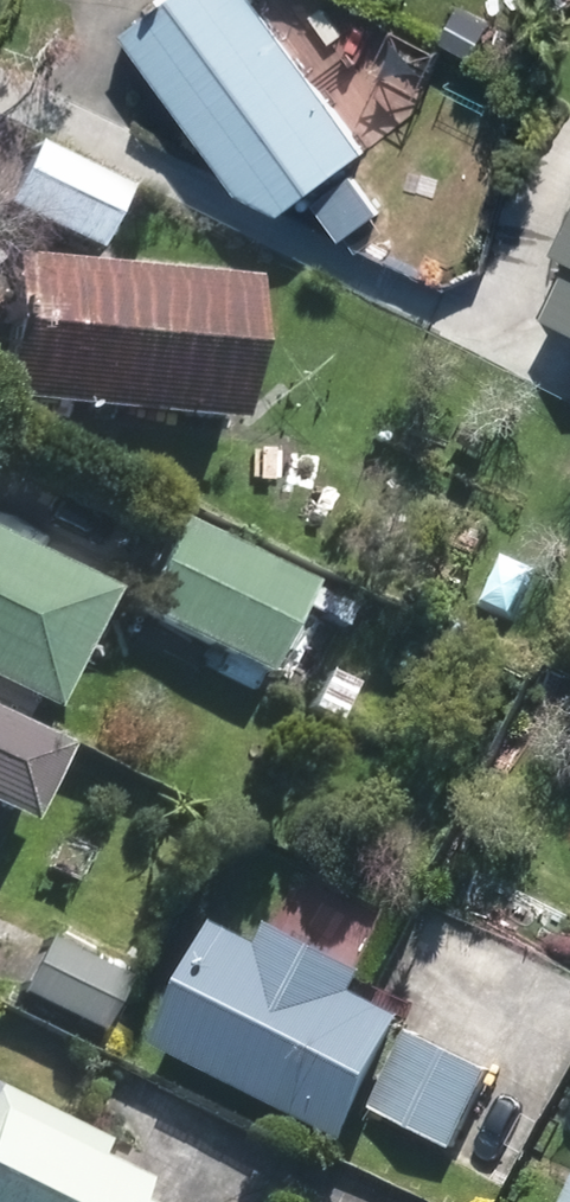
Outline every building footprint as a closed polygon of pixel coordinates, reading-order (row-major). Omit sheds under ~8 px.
[(143,19),(266,188),(295,201),(373,144),(268,0),(169,0),(143,19)] [(119,192),(39,150),(12,201),(91,243),(119,192)] [(365,176),(332,200),(365,245),(398,221),(365,176)] [(6,251),(0,311),(0,395),(239,418),(253,275),(6,251)] [(306,582),(194,526),(154,606),(266,662),(306,582)] [(0,530),(0,668),(60,698),(116,587),(0,530)] [(33,808),(62,748),(0,718),(0,792),(33,808)] [(261,939),(238,927),(181,1038),(360,1128),(416,1018),(362,991),(371,974),(269,923),(261,939)] [(126,976),(55,940),(32,984),(103,1020),(126,976)] [(494,1069),(424,1036),(392,1103),(462,1136),(494,1069)] [(0,1088),(0,1201),(143,1201),(137,1199),(147,1177),(97,1152),(103,1139),(0,1088)]
